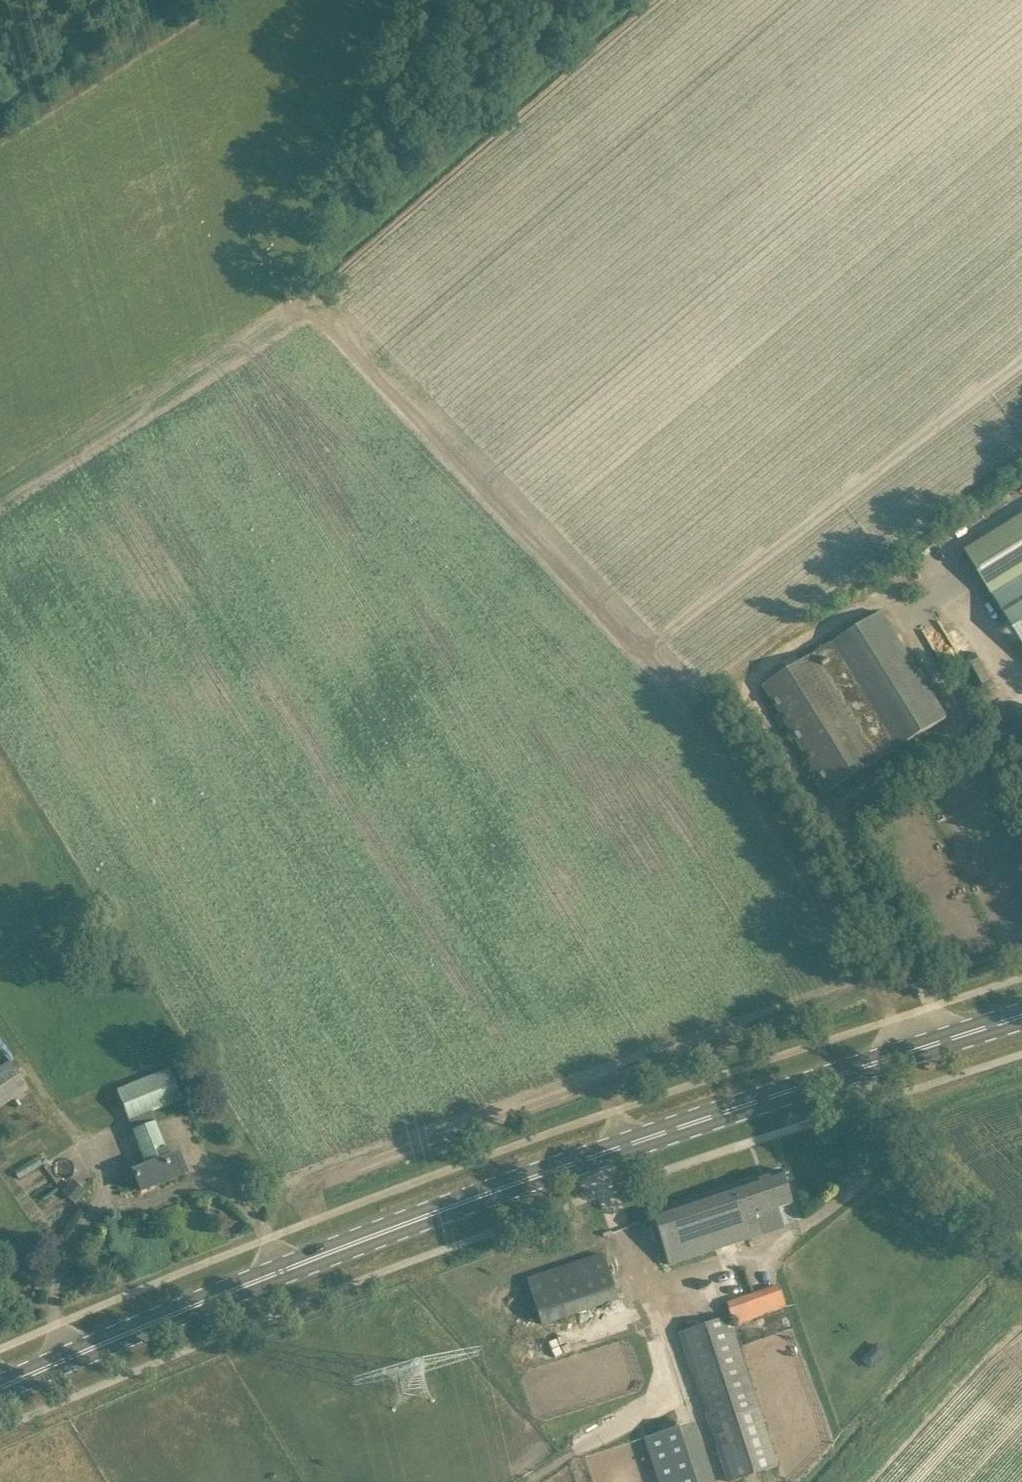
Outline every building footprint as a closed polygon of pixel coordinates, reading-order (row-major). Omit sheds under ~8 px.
[(966,552),(972,562),(993,596),(1021,642),(1021,517),(966,552)] [(882,612),(832,643),(812,655),(764,685),(830,791),(947,718),(922,677),(885,618),(882,612)] [(28,1088),(10,1061),(0,1068),(0,1107),(28,1088)] [(169,1070),(117,1091),(147,1165),(134,1170),(142,1191),(186,1174),(178,1153),(169,1156),(151,1111),(181,1099),(169,1070)] [(21,1105),(18,1100),(13,1103),(16,1108),(21,1105)] [(652,1214),(658,1232),(668,1265),(761,1236),(760,1235),(754,1215),(777,1208),(792,1203),(787,1189),(781,1170),(652,1214)] [(74,1179),(63,1191),(76,1203),(87,1191),(74,1179)] [(527,1279),(533,1298),(542,1325),(618,1300),(603,1254),(527,1279)] [(745,1477),(759,1472),(778,1466),(731,1324),(733,1323),(734,1325),(786,1307),(783,1297),(778,1284),(726,1303),(730,1316),(729,1317),(728,1316),(678,1333),(728,1481),(730,1481),(745,1477)] [(877,1343),(860,1360),(870,1369),(886,1352),(877,1343)] [(644,1439),(658,1481),(713,1481),(694,1422),(644,1439)]
